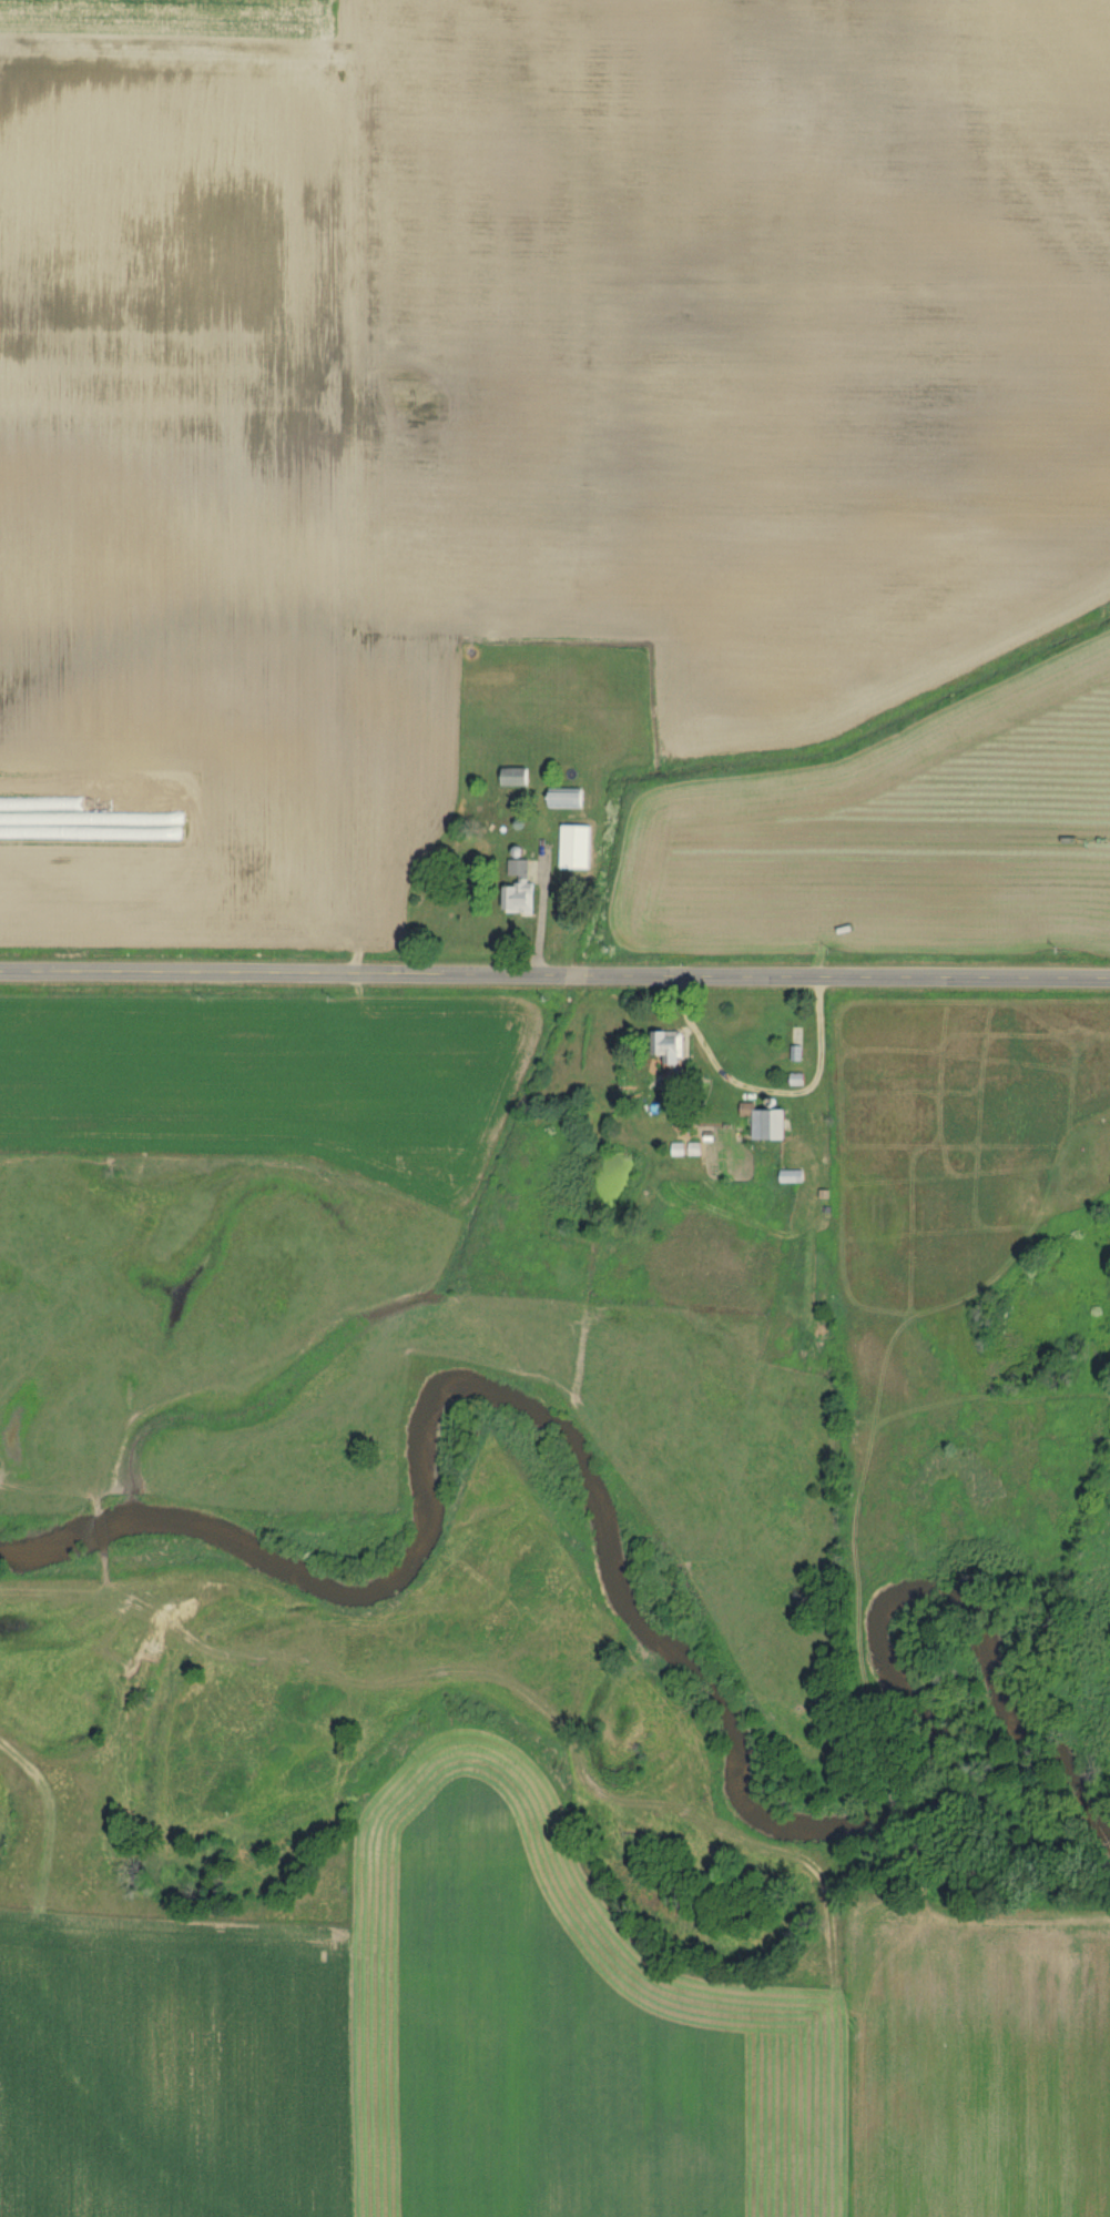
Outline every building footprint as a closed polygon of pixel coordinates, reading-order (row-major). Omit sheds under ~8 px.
[(532,773),(503,773),(503,791),(532,791),(532,773)] [(550,813),(588,813),(588,793),(550,793),(550,813)] [(594,874),(594,831),(564,831),(564,874),(594,874)] [(539,915),(539,887),(531,887),(531,864),(510,864),(510,915),(539,915)] [(659,1035),(659,1059),(667,1059),(667,1076),(687,1076),(687,1035),(659,1035)] [(757,1144),(793,1144),(793,1114),(757,1114),(757,1144)] [(805,1186),(805,1176),(784,1176),(784,1186),(805,1186)]
